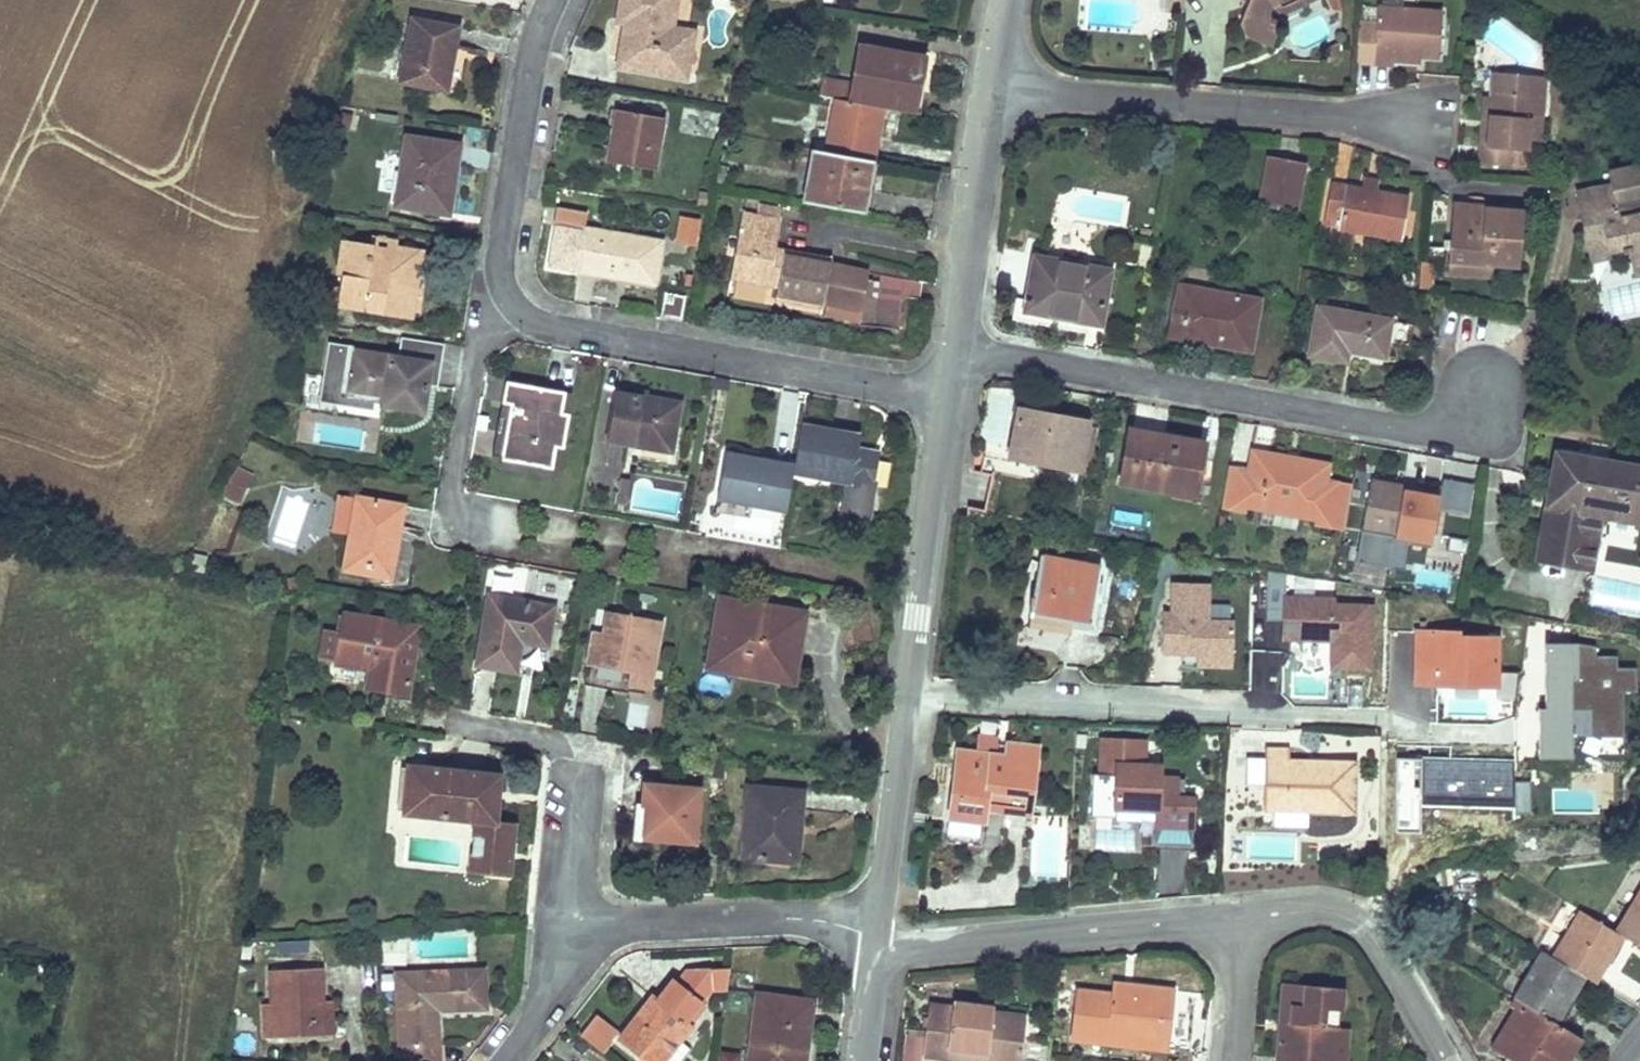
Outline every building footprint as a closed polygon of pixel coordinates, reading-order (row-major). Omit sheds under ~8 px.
[(620,64),(686,76),(694,31),(672,27),(677,0),(623,0),(619,20),(628,21),(620,64)] [(1245,6),(1239,23),(1245,33),(1269,42),(1278,20),(1265,15),(1270,3),(1277,0),(1248,0),(1245,6)] [(1279,14),(1308,0),(1277,0),(1270,3),(1279,14)] [(1376,7),(1373,63),(1393,65),(1393,62),(1393,54),(1419,56),(1439,57),(1442,11),(1376,7)] [(413,19),(401,80),(446,87),(457,28),(413,19)] [(1340,41),(1323,50),(1328,62),(1340,57),(1340,41)] [(861,46),(851,100),(882,106),(914,111),(925,57),(861,46)] [(1393,54),(1393,62),(1419,63),(1419,56),(1393,54)] [(1480,146),(1478,162),(1511,165),(1513,149),(1526,150),(1527,140),(1529,117),(1536,117),(1538,75),(1494,71),(1492,95),(1486,146),(1480,146)] [(1546,76),(1538,75),(1536,117),(1529,117),(1527,140),(1540,140),(1546,76)] [(1484,95),(1480,146),(1486,146),(1492,95),(1484,95)] [(837,98),(827,151),(873,159),(882,106),(851,100),(837,98)] [(618,109),(609,160),(655,168),(664,117),(618,109)] [(406,137),(396,203),(453,211),(462,164),(455,164),(458,143),(406,137)] [(815,150),(804,202),(864,213),(873,159),(827,151),(815,150)] [(1303,162),(1269,156),(1260,207),(1294,213),(1303,162)] [(1331,182),(1325,213),(1340,216),(1338,229),(1401,240),(1408,195),(1331,182)] [(1616,217),(1609,185),(1576,191),(1582,217),(1594,215),(1595,223),(1583,226),(1591,261),(1610,257),(1609,252),(1621,249),(1622,253),(1629,251),(1632,262),(1639,260),(1639,212),(1616,217)] [(1453,203),(1452,211),(1484,215),(1485,208),(1484,205),(1453,203)] [(554,208),(551,226),(584,229),(586,211),(554,208)] [(1452,211),(1448,266),(1468,269),(1469,261),(1492,263),(1518,265),(1523,211),(1485,208),(1484,215),(1452,211)] [(831,266),(832,259),(776,248),(781,220),(743,213),(731,275),(769,282),(771,274),(781,275),(779,284),(777,296),(824,305),(825,300),(831,266)] [(676,216),(673,244),(695,247),(698,219),(676,216)] [(586,227),(578,269),(657,283),(663,241),(586,227)] [(347,239),(338,302),(406,313),(413,266),(419,268),(421,251),(397,248),(396,254),(373,249),(373,244),(347,239)] [(397,248),(373,244),(373,249),(396,254),(397,248)] [(1016,299),(1013,319),(1075,330),(1077,320),(1099,324),(1109,270),(1035,258),(1027,301),(1016,299)] [(1639,277),(1639,260),(1632,262),(1635,278),(1639,277)] [(1448,266),(1447,273),(1491,276),(1492,263),(1469,261),(1468,269),(1448,266)] [(419,268),(413,266),(406,313),(412,315),(419,268)] [(868,280),(869,273),(831,266),(825,300),(862,307),(868,280)] [(771,274),(769,282),(779,284),(781,275),(771,274)] [(873,326),(878,300),(873,299),(876,281),(868,280),(862,307),(859,324),(873,326)] [(1179,284),(1171,325),(1207,331),(1205,343),(1250,350),(1259,300),(1179,284)] [(666,292),(662,315),(682,318),(686,296),(666,292)] [(1318,308),(1309,354),(1345,360),(1347,350),(1384,356),(1390,320),(1318,308)] [(1171,325),(1168,336),(1205,343),(1207,331),(1171,325)] [(350,350),(345,391),(383,397),(383,403),(423,409),(430,361),(350,350)] [(506,380),(501,402),(511,404),(503,458),(553,466),(557,446),(564,445),(570,413),(562,411),(566,391),(506,380)] [(617,392),(609,439),(672,450),(681,402),(617,392)] [(501,402),(493,457),(503,458),(511,404),(501,402)] [(1018,409),(1009,457),(1079,469),(1088,421),(1018,409)] [(794,464),(793,471),(887,487),(891,461),(879,459),(857,455),(858,447),(860,435),(800,425),(794,464)] [(1131,430),(1120,483),(1173,493),(1174,487),(1196,491),(1204,443),(1131,430)] [(858,447),(857,455),(879,459),(880,451),(858,447)] [(1243,510),(1244,505),(1319,519),(1318,524),(1344,529),(1352,486),(1326,481),(1328,465),(1254,452),(1250,471),(1229,467),(1222,507),(1243,510)] [(1537,558),(1590,568),(1600,514),(1639,522),(1639,467),(1557,452),(1537,558)] [(727,453),(719,498),(786,510),(793,471),(794,464),(727,453)] [(234,465),(220,497),(239,505),(253,474),(234,465)] [(629,479),(622,477),(620,492),(617,492),(616,501),(624,503),(629,479)] [(1404,486),(1404,491),(1439,497),(1442,485),(1406,479),(1404,486)] [(1372,480),(1363,530),(1432,542),(1439,497),(1404,491),(1403,497),(1392,495),(1395,484),(1372,480)] [(1395,484),(1392,495),(1403,497),(1404,491),(1404,486),(1395,484)] [(1174,487),(1173,493),(1195,497),(1196,491),(1174,487)] [(341,492),(334,530),(350,533),(356,496),(341,492)] [(350,533),(344,569),(391,577),(398,536),(389,534),(395,503),(356,496),(350,533)] [(395,503),(389,534),(398,536),(404,505),(395,503)] [(1387,569),(1390,538),(1357,535),(1353,565),(1387,569)] [(1041,560),(1031,614),(1091,625),(1101,569),(1041,560)] [(1290,573),(1271,570),(1270,609),(1287,610),(1287,620),(1286,639),(1335,640),(1334,667),(1374,668),(1376,605),(1337,603),(1337,598),(1289,597),(1290,573)] [(1175,612),(1167,612),(1166,622),(1165,652),(1202,653),(1236,654),(1237,621),(1211,620),(1212,584),(1176,583),(1175,612)] [(489,595),(478,664),(516,670),(522,641),(546,645),(554,606),(489,595)] [(721,597),(709,666),(793,681),(805,613),(721,597)] [(1270,609),(1269,620),(1287,620),(1287,610),(1270,609)] [(594,630),(588,664),(632,672),(630,686),(650,691),(663,621),(616,611),(615,615),(612,634),(604,632),(594,630)] [(607,613),(604,632),(612,634),(615,615),(607,613)] [(418,625),(344,614),(341,632),(337,660),(336,662),(373,668),(369,688),(407,694),(418,625)] [(327,630),(323,658),(337,660),(341,632),(327,630)] [(1418,631),(1416,683),(1495,685),(1497,637),(1459,636),(1459,632),(1418,631)] [(1202,653),(1201,664),(1236,665),(1236,654),(1202,653)] [(588,664),(586,678),(630,686),(632,672),(588,664)] [(1147,742),(1104,740),(1102,774),(1094,774),(1092,817),(1117,818),(1118,808),(1158,810),(1158,822),(1193,823),(1194,800),(1185,799),(1177,799),(1178,779),(1161,778),(1162,766),(1145,766),(1147,742)] [(1006,757),(958,751),(950,812),(982,816),(984,804),(1031,809),(1039,748),(1008,744),(1006,757)] [(1269,749),(1267,808),(1353,809),(1354,762),(1323,762),(1322,772),(1309,773),(1310,761),(1287,761),(1288,749),(1269,749)] [(1310,761),(1309,773),(1322,772),(1323,762),(1310,761)] [(410,766),(404,811),(476,819),(471,869),(509,873),(515,821),(495,820),(501,775),(410,766)] [(1185,799),(1186,780),(1178,779),(1177,799),(1185,799)] [(649,806),(645,836),(695,841),(701,789),(646,784),(644,806),(649,806)] [(750,787),(744,856),(785,859),(789,825),(802,825),(806,792),(750,787)] [(982,816),(950,812),(947,831),(980,835),(982,816)] [(1158,822),(1157,844),(1192,845),(1193,823),(1158,822)] [(789,825),(785,859),(799,860),(802,825),(789,825)] [(1616,932),(1621,935),(1639,947),(1639,893),(1616,932)] [(1582,911),(1553,956),(1583,976),(1593,982),(1621,935),(1616,932),(1582,911)] [(405,940),(382,940),(383,964),(406,963),(405,940)] [(1543,952),(1514,997),(1554,1022),(1583,976),(1553,956),(1543,952)] [(321,968),(271,971),(272,1005),(274,1036),(274,1038),(325,1036),(325,1034),(323,1003),(321,968)] [(397,973),(401,1060),(439,1060),(436,1008),(487,1006),(485,969),(397,973)] [(689,982),(679,995),(675,992),(665,1004),(661,1010),(648,1000),(620,1039),(650,1060),(662,1060),(679,1039),(690,1025),(701,1011),(695,1006),(709,988),(727,983),(729,969),(689,982)] [(1285,983),(1281,1035),(1295,1037),(1297,1023),(1293,1023),(1295,1004),(1305,1005),(1307,984),(1285,983)] [(1118,984),(1117,994),(1134,996),(1136,986),(1118,984)] [(1307,984),(1305,1005),(1295,1004),(1293,1023),(1297,1023),(1295,1037),(1281,1035),(1278,1060),(1281,1060),(1337,1060),(1339,1033),(1344,988),(1307,984)] [(1080,990),(1075,1037),(1129,1044),(1130,1037),(1163,1039),(1165,1018),(1171,1019),(1175,990),(1136,986),(1134,996),(1117,994),(1080,990)] [(653,995),(648,1000),(661,1010),(665,1004),(653,995)] [(751,1060),(805,1060),(813,1002),(759,995),(751,1060)] [(1514,997),(1515,1009),(1522,1013),(1509,1034),(1514,1037),(1504,1054),(1515,1060),(1562,1060),(1577,1036),(1554,1022),(1514,997)] [(333,1002),(323,1003),(325,1034),(334,1034),(333,1002)] [(953,1007),(929,1004),(923,1054),(948,1057),(949,1047),(988,1051),(987,1057),(1021,1060),(1027,1015),(994,1012),(994,1006),(954,1002),(953,1007)] [(263,1005),(265,1036),(274,1036),(272,1005),(263,1005)] [(1515,1009),(1491,1046),(1504,1054),(1514,1037),(1509,1034),(1522,1013),(1515,1009)] [(600,1055),(617,1033),(593,1015),(576,1037),(600,1055)] [(1163,1039),(1130,1037),(1129,1044),(1168,1048),(1171,1019),(1165,1018),(1163,1039)] [(1339,1033),(1337,1060),(1345,1060),(1349,1034),(1339,1033)] [(662,1060),(682,1060),(691,1048),(679,1039),(662,1060)] [(948,1057),(979,1060),(1021,1060),(987,1057),(988,1051),(949,1047),(948,1057)] [(739,1053),(720,1052),(719,1060),(739,1060),(739,1053)]
